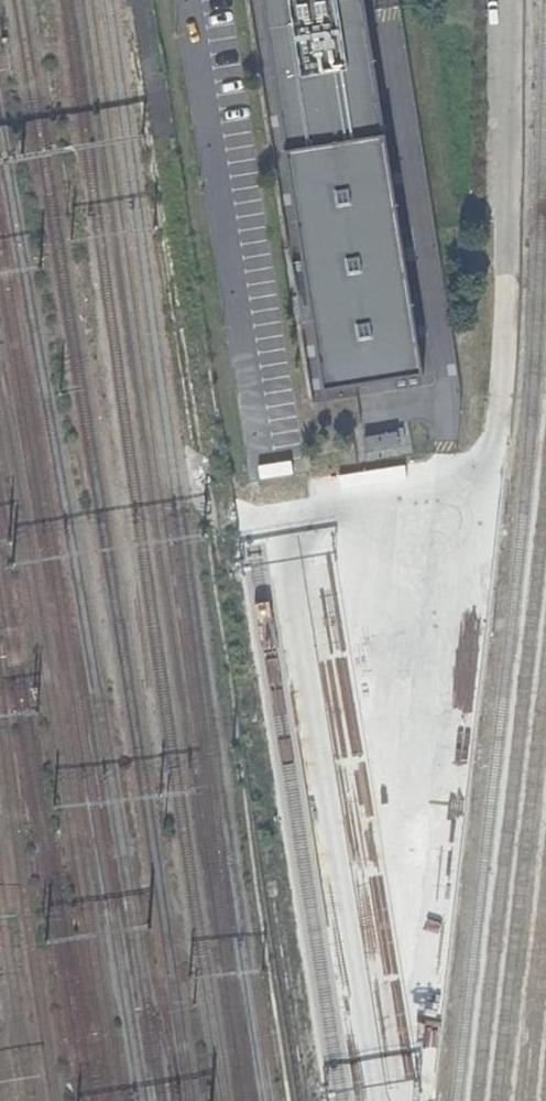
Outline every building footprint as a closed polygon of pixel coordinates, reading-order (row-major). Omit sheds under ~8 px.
[(318,393),(417,380),(363,0),(263,0),(318,393)]
